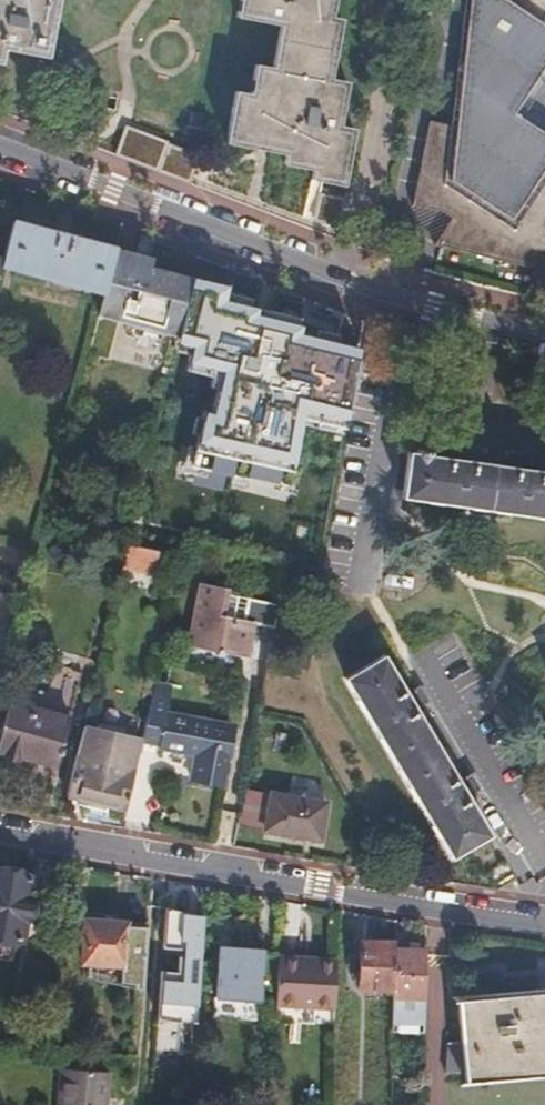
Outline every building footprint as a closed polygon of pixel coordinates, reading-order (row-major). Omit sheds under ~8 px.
[(1,47),(23,52),(27,50),(33,30),(25,17),(9,13),(12,1),(7,0),(0,0),(0,50),(1,47)] [(12,1),(9,13),(25,17),(33,30),(27,50),(23,52),(45,57),(57,0),(7,0),(12,1)] [(255,18),(278,23),(270,64),(253,61),(247,92),(240,90),(229,141),(285,153),(283,162),(311,168),(310,176),(342,183),(354,125),(337,121),(346,80),(329,76),(341,16),(331,13),(333,0),(259,0),(255,18)] [(259,0),(237,0),(235,13),(255,18),(259,0)] [(471,9),(459,124),(431,118),(414,205),(443,210),(445,207),(456,214),(436,246),(442,247),(544,270),(544,129),(516,110),(529,88),(544,63),(544,22),(538,18),(544,7),(544,0),(472,0),(471,9)] [(452,3),(471,9),(472,0),(452,0),(452,3)] [(224,140),(229,141),(240,90),(234,88),(224,140)] [(123,128),(114,154),(169,172),(177,146),(123,128)] [(443,210),(414,205),(414,206),(414,208),(414,210),(414,211),(414,212),(415,213),(415,215),(416,218),(416,220),(417,222),(418,224),(419,227),(421,230),(423,233),(424,235),(426,237),(427,238),(428,239),(429,240),(431,242),(432,243),(434,244),(435,245),(436,245),(436,246),(456,214),(445,207),(443,210)] [(0,256),(0,267),(101,295),(112,253),(9,224),(0,256)] [(112,253),(101,295),(94,319),(119,326),(152,334),(175,340),(189,282),(147,270),(149,262),(112,252),(112,253)] [(231,292),(189,282),(175,340),(174,347),(178,349),(181,349),(185,349),(188,348),(192,347),(195,345),(198,343),(200,340),(200,344),(202,349),(204,353),(207,357),(210,360),(214,363),(219,365),(227,328),(223,327),(231,292)] [(276,316),(238,308),(224,371),(262,380),(276,316)] [(296,359),(289,389),(304,385),(304,383),(319,382),(324,383),(327,366),(331,344),(334,329),(320,325),(321,317),(305,314),(296,359)] [(152,334),(119,326),(116,340),(148,348),(152,334)] [(324,383),(323,386),(354,392),(362,351),(331,344),(327,366),(324,383)] [(458,444),(456,456),(472,458),(474,446),(458,444)] [(456,456),(413,450),(406,494),(544,514),(544,469),(537,468),(521,465),(472,458),(456,456)] [(523,453),(521,465),(537,468),(539,456),(523,453)] [(147,458),(136,502),(181,513),(190,469),(147,458)] [(201,472),(194,504),(213,509),(220,476),(201,472)] [(159,555),(126,547),(120,570),(154,578),(159,555)] [(280,608),(247,602),(245,610),(223,607),(226,591),(198,586),(186,649),(245,661),(249,640),(256,641),(273,644),(280,608)] [(249,640),(245,661),(252,662),(256,641),(249,640)] [(416,693),(405,699),(383,660),(345,681),(443,852),(480,831),(458,791),(468,785),(460,771),(449,777),(413,713),(423,707),(416,693)] [(154,686),(141,745),(199,756),(193,784),(225,790),(237,727),(206,721),(211,697),(154,686)] [(0,731),(0,769),(51,781),(65,720),(6,706),(0,731)] [(81,732),(65,800),(125,814),(141,745),(81,732)] [(271,800),(264,836),(320,846),(326,811),(271,800)] [(10,941),(15,878),(0,877),(0,941),(10,941)] [(168,933),(154,932),(151,977),(190,978),(193,914),(170,913),(168,933)] [(75,921),(72,963),(112,966),(115,924),(75,921)] [(385,948),(386,944),(355,943),(354,991),(385,992),(385,948)] [(385,992),(385,999),(416,1000),(416,949),(385,948),(385,992)] [(212,950),(211,997),(257,998),(259,951),(212,950)] [(329,963),(268,961),(266,1008),(305,1010),(328,1011),(329,963)] [(544,1067),(544,1003),(451,1011),(454,1042),(438,1043),(439,1074),(457,1073),(457,1074),(544,1067)] [(266,1008),(266,1027),(304,1028),(305,1010),(266,1008)] [(49,1104),(97,1104),(98,1072),(51,1070),(49,1104)]
